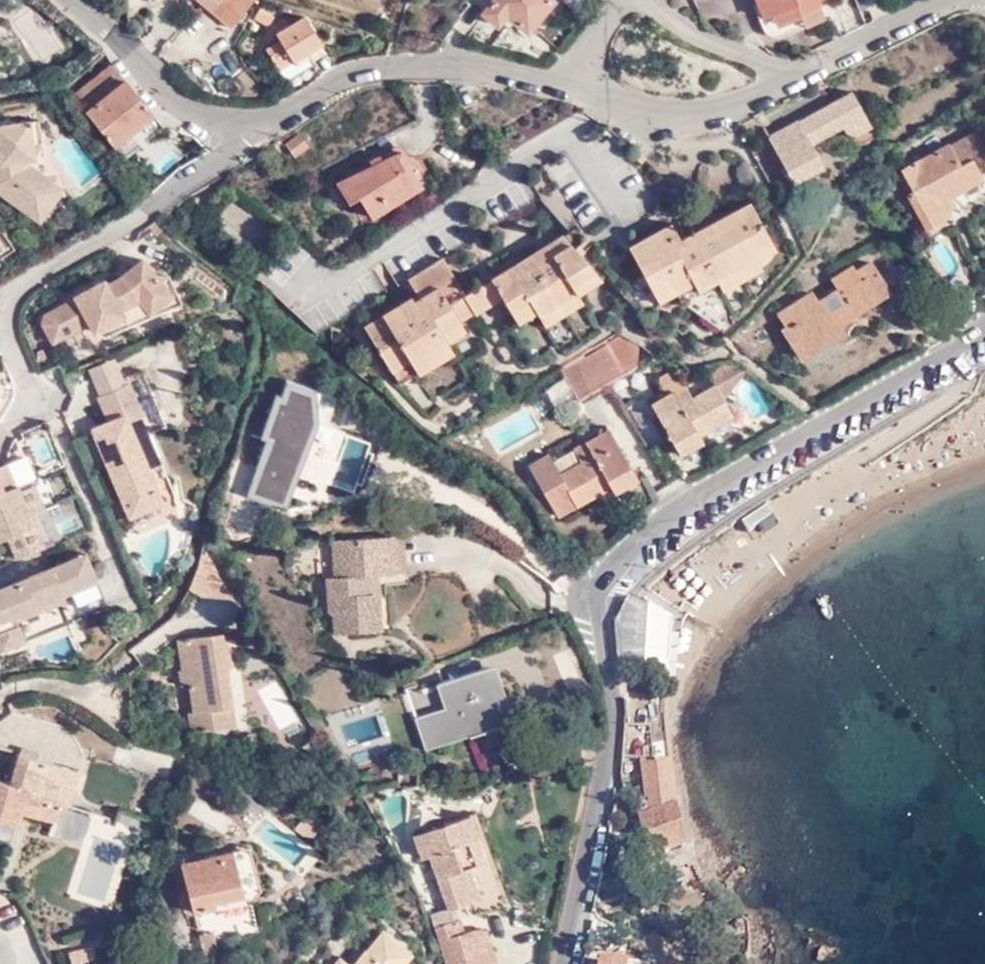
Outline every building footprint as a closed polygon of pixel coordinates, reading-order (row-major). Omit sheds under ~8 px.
[(255,0),(201,0),(232,26),(255,0)] [(554,0),(493,0),(483,13),(499,26),(508,15),(527,31),(554,0)] [(763,16),(771,13),(795,2),(799,12),(818,3),(817,0),(757,0),(763,16)] [(795,2),(771,13),(776,24),(800,14),(799,12),(795,2)] [(34,4),(10,23),(43,65),(66,46),(34,4)] [(270,24),(273,15),(260,8),(256,17),(270,24)] [(321,42),(305,16),(290,25),(285,17),(274,25),(282,40),(267,49),(278,68),(321,42)] [(113,146),(153,113),(112,62),(76,93),(90,108),(86,112),(113,146)] [(855,150),(877,139),(852,92),(768,136),(793,183),(824,167),(812,142),(842,127),(855,150)] [(28,141),(25,122),(24,117),(0,120),(0,195),(35,219),(59,184),(31,164),(28,141)] [(25,122),(28,141),(35,141),(33,121),(25,122)] [(295,154),(308,145),(299,133),(286,143),(295,154)] [(76,134),(43,156),(57,177),(71,168),(80,182),(100,169),(76,134)] [(951,194),(983,178),(981,174),(984,172),(984,151),(976,135),(950,149),(949,147),(920,162),(919,161),(901,169),(911,190),(905,193),(925,228),(950,215),(947,207),(943,198),(951,194)] [(374,164),(400,151),(401,150),(398,144),(371,157),(374,164)] [(639,162),(643,158),(634,149),(631,153),(639,162)] [(408,164),(400,151),(374,164),(337,183),(350,202),(359,196),(372,216),(427,181),(413,161),(408,164)] [(879,179),(889,173),(883,164),(874,169),(879,179)] [(955,203),(951,194),(943,198),(947,207),(955,203)] [(750,249),(769,239),(749,203),(724,216),(730,227),(680,254),(675,245),(676,243),(668,226),(628,246),(641,269),(653,263),(669,293),(689,282),(693,291),(717,278),(736,267),(755,258),(750,249)] [(730,227),(724,216),(676,243),(675,245),(680,254),(730,227)] [(563,235),(512,266),(518,277),(571,244),(563,235)] [(774,247),(769,239),(750,249),(755,258),(774,247)] [(518,277),(512,266),(491,280),(503,298),(512,313),(530,303),(536,312),(539,317),(558,305),(577,293),(572,286),(596,272),(571,244),(518,277)] [(49,340),(73,327),(86,319),(91,325),(93,328),(126,309),(124,303),(135,297),(146,310),(148,308),(170,288),(172,287),(140,250),(108,275),(104,269),(68,290),(69,294),(34,313),(49,340)] [(474,310),(466,295),(443,257),(408,278),(418,293),(427,308),(392,329),(384,314),(365,326),(392,371),(410,360),(417,371),(436,360),(430,350),(446,341),(440,331),(460,319),(474,310)] [(759,267),(755,258),(736,267),(741,277),(759,267)] [(657,300),(669,293),(653,263),(641,269),(657,300)] [(833,327),(888,291),(870,263),(855,272),(851,267),(833,280),(838,288),(818,302),(812,293),(778,313),(786,325),(782,329),(799,355),(836,332),(833,327)] [(741,277),(736,267),(717,278),(721,288),(741,277)] [(600,279),(596,272),(572,286),(577,293),(600,279)] [(503,298),(491,280),(466,295),(474,310),(477,313),(503,298)] [(674,301),(693,291),(689,282),(669,293),(674,301)] [(176,296),(170,288),(148,308),(152,314),(176,296)] [(427,308),(418,293),(384,314),(392,329),(427,308)] [(558,305),(563,314),(582,302),(577,293),(558,305)] [(530,303),(512,313),(518,322),(536,312),(530,303)] [(558,305),(539,317),(544,326),(563,314),(558,305)] [(86,319),(73,327),(76,334),(91,325),(86,319)] [(466,329),(460,319),(440,331),(446,341),(466,329)] [(739,334),(735,340),(753,354),(757,348),(739,334)] [(639,346),(621,338),(592,354),(608,382),(638,365),(639,346)] [(452,350),(446,341),(430,350),(436,360),(452,350)] [(592,354),(577,362),(593,391),(608,382),(592,354)] [(743,370),(723,358),(711,377),(731,389),(743,370)] [(399,382),(417,371),(410,360),(392,371),(399,382)] [(577,362),(563,370),(579,398),(593,391),(577,362)] [(87,427),(119,499),(152,484),(122,416),(142,407),(128,375),(99,387),(112,416),(87,427)] [(677,448),(699,435),(733,416),(715,385),(692,398),(686,388),(677,393),(676,390),(652,404),(677,448)] [(28,433),(40,469),(66,459),(54,424),(28,433)] [(614,490),(638,477),(610,428),(586,441),(587,442),(594,454),(581,461),(575,449),(572,444),(529,467),(558,520),(596,498),(595,496),(601,492),(603,496),(614,490)] [(258,458),(267,433),(256,431),(248,454),(258,458)] [(294,467),(297,468),(301,470),(311,442),(293,436),(291,441),(267,433),(258,458),(248,454),(242,453),(237,467),(253,474),(242,508),(258,514),(263,501),(277,507),(294,467)] [(703,441),(699,435),(677,448),(681,454),(703,441)] [(594,454),(587,442),(575,449),(581,461),(594,454)] [(0,465),(0,481),(4,489),(16,484),(7,462),(0,465)] [(281,509),(297,468),(294,467),(277,507),(281,509)] [(641,483),(638,477),(614,490),(617,496),(641,483)] [(36,525),(22,490),(19,483),(16,484),(4,489),(0,481),(0,540),(36,525)] [(152,484),(119,499),(124,510),(157,495),(152,484)] [(22,490),(36,525),(38,527),(47,523),(33,485),(22,490)] [(146,522),(176,509),(169,495),(140,508),(146,522)] [(765,505),(742,519),(750,532),(773,517),(765,505)] [(404,534),(391,535),(394,575),(406,574),(404,534)] [(394,575),(391,535),(334,539),(336,576),(328,577),(330,613),(334,614),(336,633),(383,630),(380,595),(370,590),(369,577),(378,577),(394,575)] [(69,592),(96,580),(98,579),(87,552),(0,589),(0,644),(3,651),(25,641),(15,616),(69,592)] [(370,590),(380,595),(378,577),(369,577),(370,590)] [(96,580),(69,592),(77,611),(103,599),(96,580)] [(673,614),(632,595),(617,624),(619,659),(669,665),(673,614)] [(298,644),(322,636),(318,625),(294,633),(298,644)] [(236,726),(232,706),(223,707),(218,676),(228,674),(221,632),(178,638),(183,668),(180,668),(183,685),(190,684),(194,711),(189,711),(192,732),(236,726)] [(482,716),(503,709),(501,703),(510,700),(498,665),(438,685),(445,707),(416,716),(426,746),(470,732),(471,734),(486,729),(482,716)] [(223,707),(232,706),(228,674),(218,676),(223,707)] [(279,725),(296,718),(281,677),(264,684),(279,725)] [(507,722),(503,709),(482,716),(486,729),(507,722)] [(62,765),(21,753),(13,783),(0,779),(0,820),(18,825),(22,814),(23,807),(32,809),(31,816),(56,823),(62,802),(53,800),(62,765)] [(71,768),(62,765),(53,800),(62,802),(71,768)] [(671,765),(646,765),(649,801),(636,805),(652,861),(689,851),(677,799),(675,766),(671,765)] [(439,813),(443,799),(420,786),(412,808),(417,821),(439,813)] [(23,807),(22,814),(31,816),(32,809),(23,807)] [(431,856),(448,903),(450,909),(456,907),(473,901),(478,913),(508,901),(478,812),(444,824),(421,832),(416,834),(425,858),(431,856)] [(417,821),(421,832),(444,824),(439,813),(417,821)] [(233,849),(181,863),(194,911),(218,904),(217,900),(245,893),(233,849)] [(692,862),(689,851),(652,861),(654,872),(692,862)] [(448,903),(425,911),(429,925),(459,916),(456,907),(450,909),(448,903)] [(429,925),(442,963),(486,963),(474,926),(463,929),(459,916),(429,925)] [(486,963),(496,963),(485,929),(483,926),(476,925),(474,926),(486,963)] [(200,935),(206,953),(217,949),(212,931),(200,935)] [(16,946),(26,963),(28,963),(46,953),(35,935),(16,946)] [(366,953),(357,963),(400,963),(409,954),(390,938),(378,952),(372,958),(366,953)] [(81,947),(86,958),(105,950),(100,940),(81,947)] [(372,946),(366,953),(372,958),(378,952),(372,946)]
